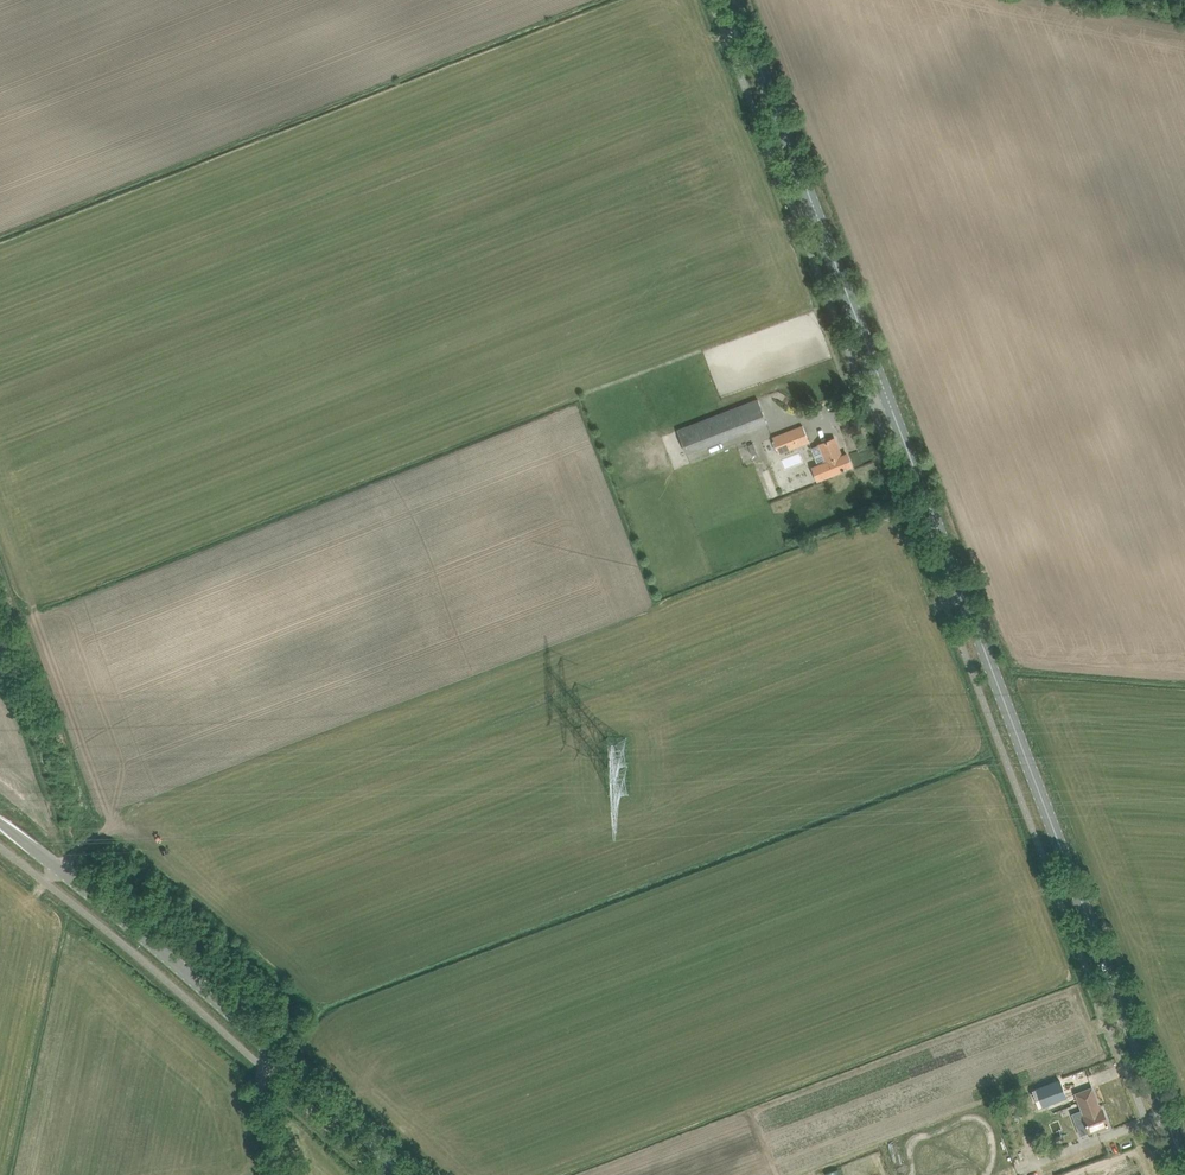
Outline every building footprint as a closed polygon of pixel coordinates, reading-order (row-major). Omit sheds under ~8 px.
[(758,398),(677,429),(687,454),(768,423),(758,398)] [(803,423),(773,435),(780,453),(810,441),(803,423)] [(835,438),(823,443),(818,445),(824,461),(812,466),(817,480),(842,470),(843,471),(845,470),(845,469),(852,466),(847,454),(841,456),(835,438)] [(754,442),(749,444),(752,454),(758,452),(754,442)] [(1025,1113),(1054,1102),(1047,1084),(1019,1095),(1025,1113)] [(1092,1088),(1076,1094),(1085,1116),(1084,1116),(1089,1132),(1108,1125),(1103,1109),(1100,1110),(1092,1088)]
